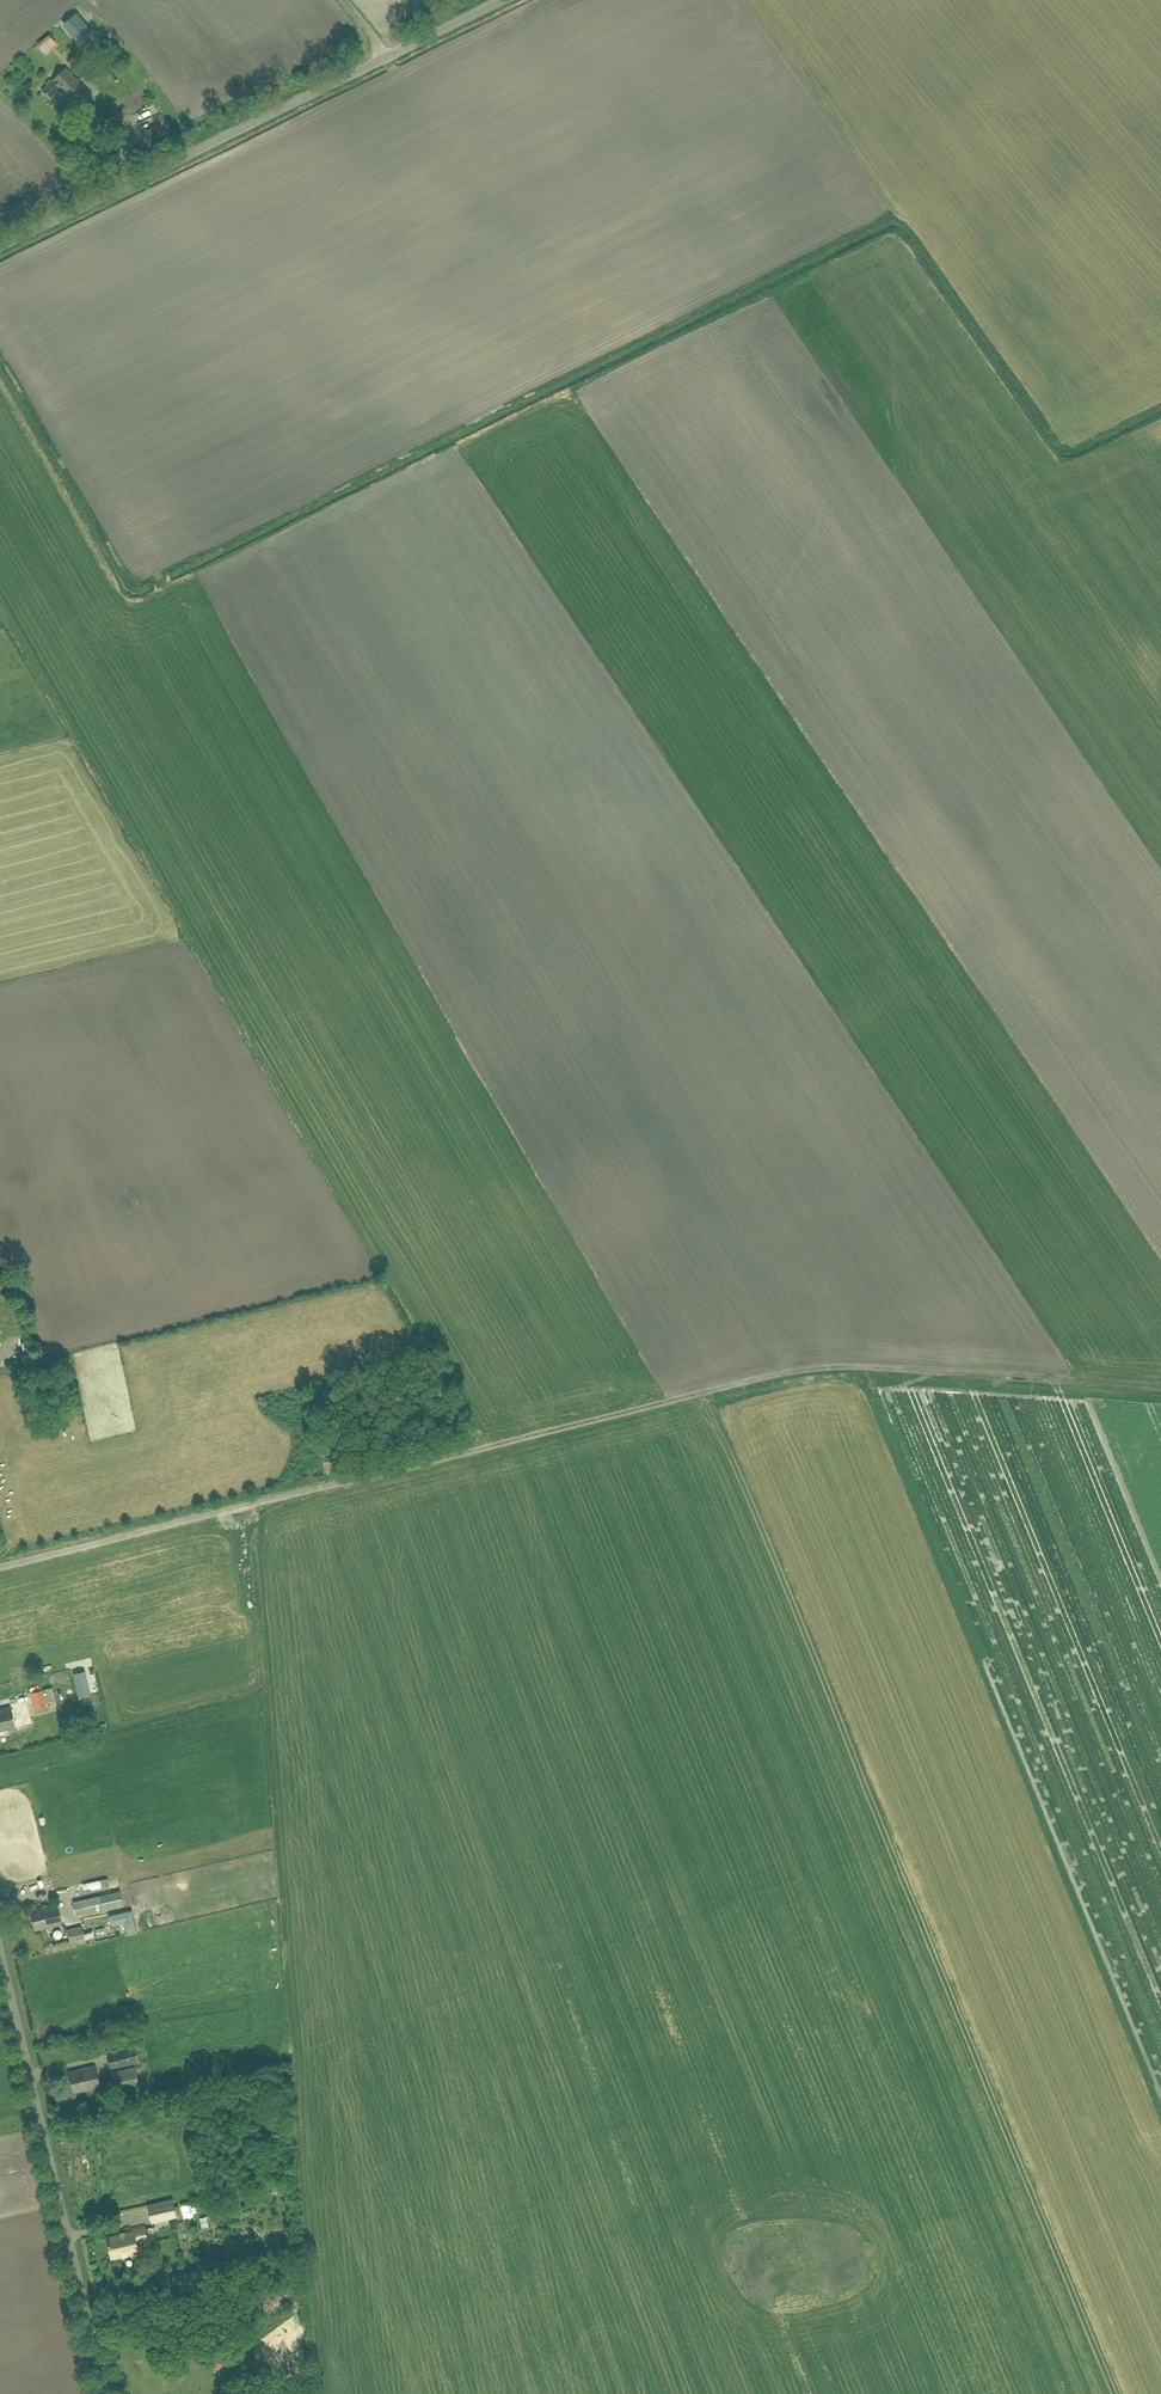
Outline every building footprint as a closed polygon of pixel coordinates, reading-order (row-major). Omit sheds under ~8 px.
[(76,14),(65,23),(80,42),(91,32),(89,29),(76,14)] [(77,108),(92,94),(82,84),(82,85),(65,68),(42,91),(49,99),(60,89),(68,98),(68,99),(77,108)] [(147,141),(163,133),(158,124),(142,133),(147,141)] [(349,1450),(337,1453),(339,1463),(351,1460),(349,1450)] [(46,1701),(56,1699),(53,1688),(30,1693),(35,1712),(48,1710),(46,1701)] [(30,1725),(28,1715),(13,1718),(10,1707),(0,1709),(0,1731),(14,1727),(15,1728),(30,1725)] [(57,1873),(61,1886),(67,1885),(64,1872),(57,1873)] [(123,1905),(119,1890),(73,1901),(76,1914),(103,1908),(103,1910),(123,1905)] [(35,1930),(62,1924),(57,1903),(30,1909),(35,1930)] [(132,1912),(110,1917),(112,1926),(125,1923),(127,1934),(136,1932),(132,1912)] [(70,1942),(84,1938),(81,1926),(67,1930),(70,1942)] [(139,2062),(134,2044),(107,2052),(111,2069),(139,2062)] [(73,2092),(100,2086),(95,2065),(68,2072),(73,2092)] [(139,2086),(135,2066),(114,2071),(118,2091),(139,2086)] [(152,2222),(176,2216),(173,2200),(148,2205),(152,2222)] [(111,2258),(138,2252),(136,2239),(146,2237),(144,2226),(132,2229),(133,2231),(107,2237),(111,2258)]
